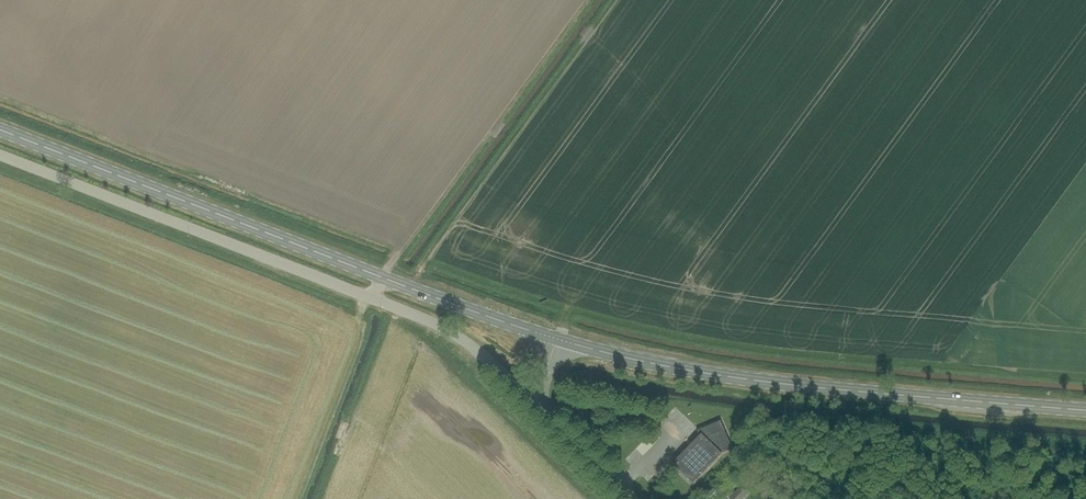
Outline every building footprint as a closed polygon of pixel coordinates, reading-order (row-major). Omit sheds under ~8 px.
[(733,448),(720,420),(697,430),(702,442),(686,460),(701,474),(722,453),(733,448)] [(747,495),(741,489),(732,498),(743,498),(747,495)]
